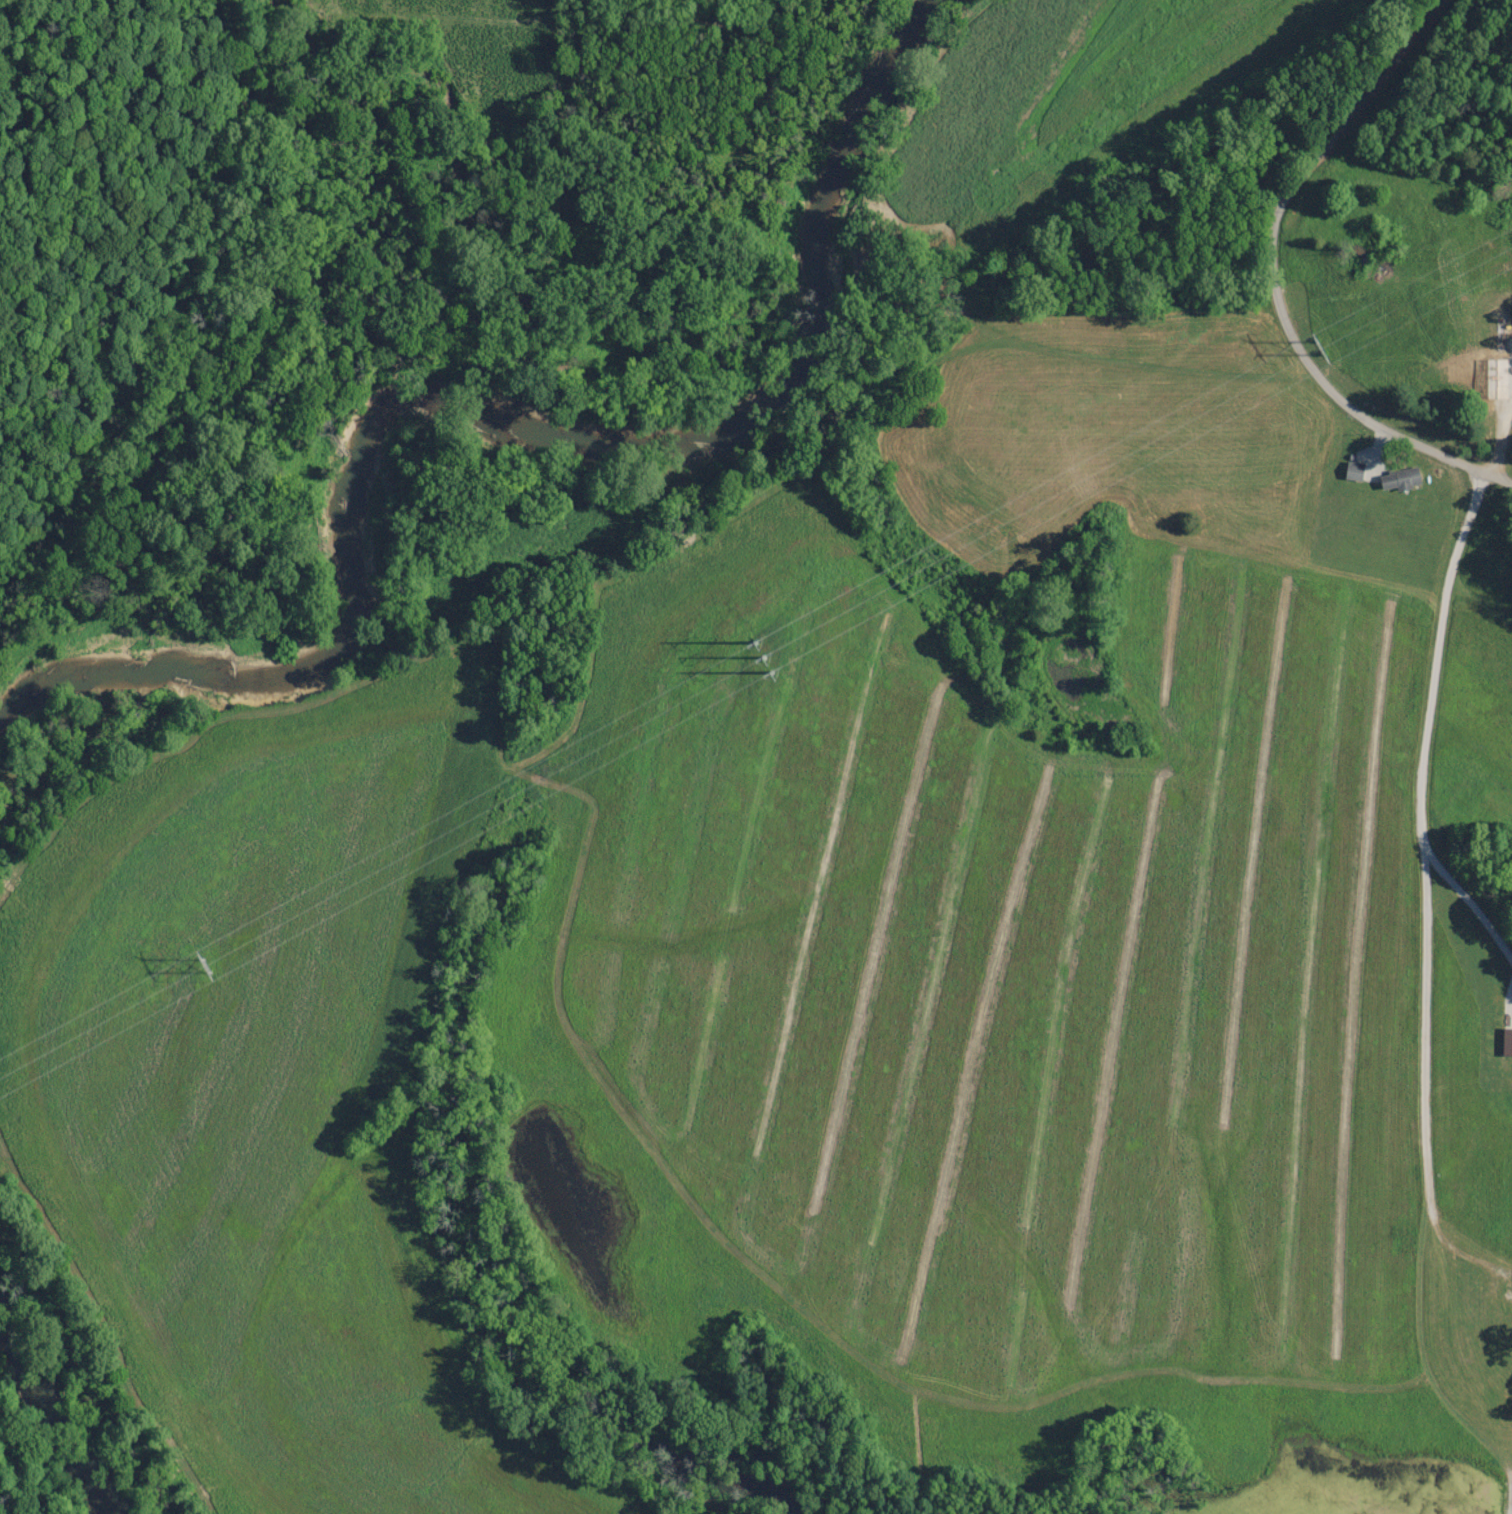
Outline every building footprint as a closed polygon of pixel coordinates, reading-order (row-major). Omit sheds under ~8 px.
[(1485,395),(1508,395),(1508,359),(1485,359),(1485,395)] [(1359,482),(1362,464),(1344,461),(1341,479),(1359,482)] [(1375,474),(1379,493),(1412,486),(1409,468),(1375,474)] [(1497,1288),(1496,1300),(1511,1302),(1511,1290),(1497,1288)]
